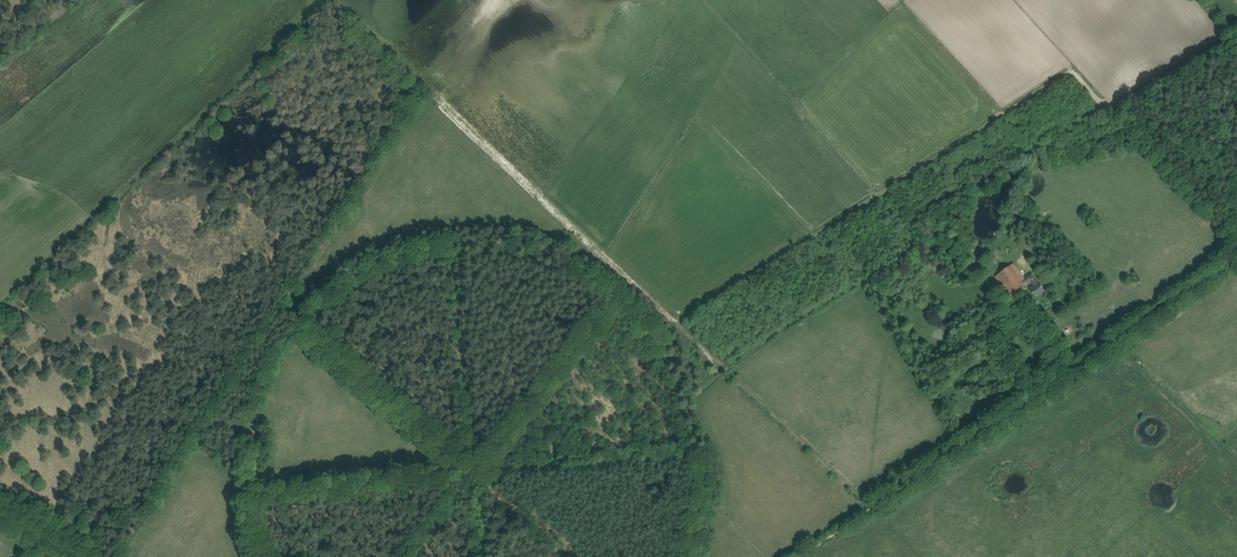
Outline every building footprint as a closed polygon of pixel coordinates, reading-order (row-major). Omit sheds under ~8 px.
[(1033,239),(1023,247),(1031,257),(1041,250),(1033,239)] [(995,276),(1003,287),(1007,292),(1008,291),(1011,295),(1027,283),(1030,281),(1034,286),(1029,289),(1036,298),(1045,291),(1041,286),(1038,282),(1038,283),(1031,274),(1024,279),(1013,264),(995,276)] [(1012,322),(1017,317),(1012,311),(1006,316),(1012,322)] [(241,421),(235,420),(233,434),(239,435),(241,421)]
